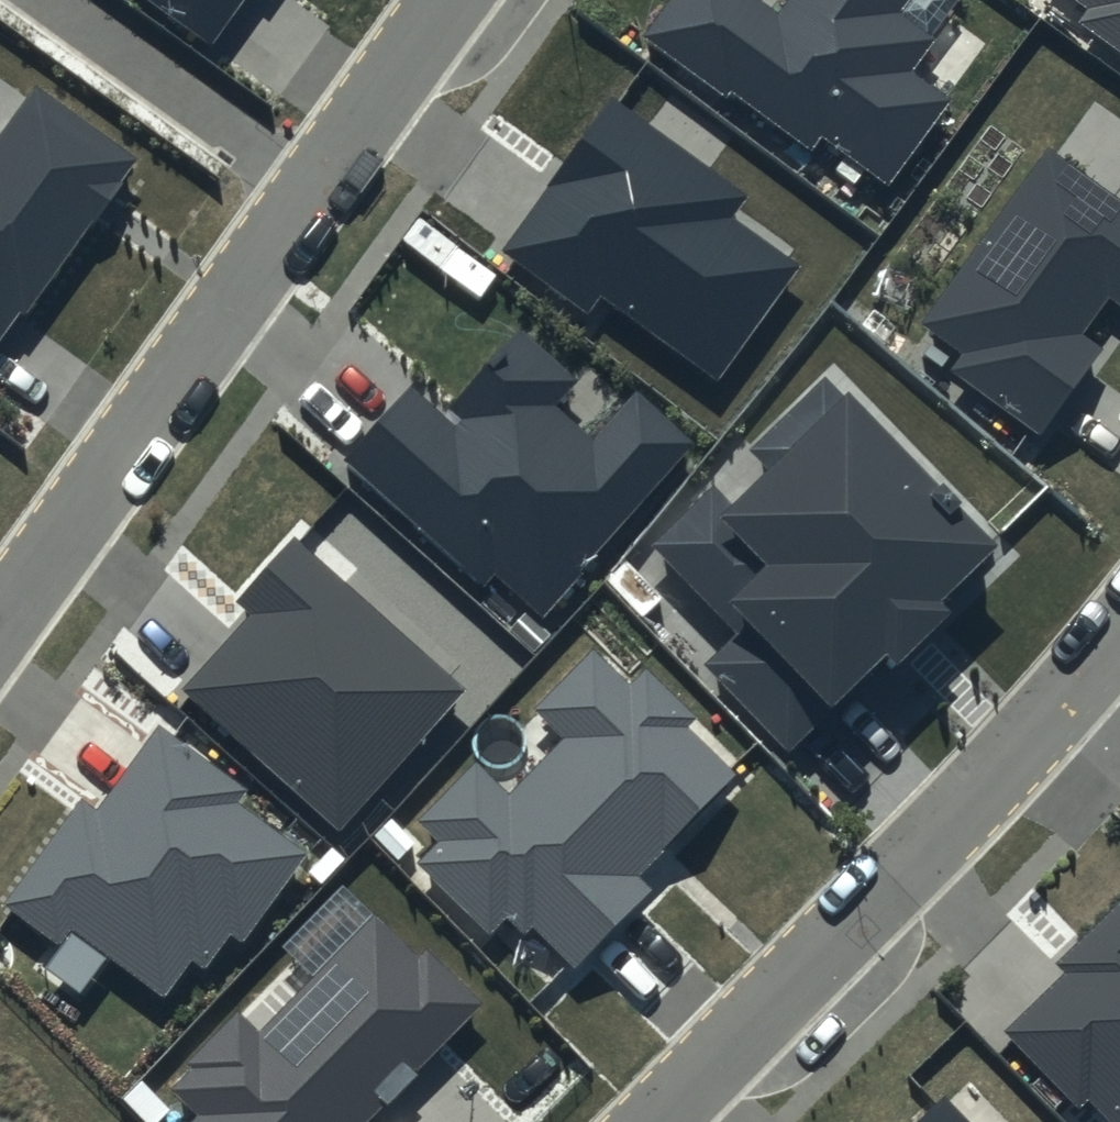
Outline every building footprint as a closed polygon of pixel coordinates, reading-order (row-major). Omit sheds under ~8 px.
[(206,40),(235,0),(149,0),(206,40)] [(780,10),(765,0),(669,0),(642,37),(723,93),(727,88),(811,147),(821,133),(890,182),(949,98),(911,71),(936,36),(901,12),(910,0),(787,0),(780,10)] [(1090,7),(1080,21),(1119,49),(1119,0),(1080,0),(1090,7)] [(32,81),(0,124),(0,328),(14,308),(21,313),(135,155),(32,81)] [(750,195),(613,97),(502,251),(588,312),(600,295),(716,378),(798,264),(733,218),(750,195)] [(1050,147),(923,323),(963,352),(949,371),(1039,435),(1102,348),(1083,335),(1109,298),(1119,305),(1119,198),(1050,147)] [(518,326),(445,407),(413,378),(340,460),(481,585),(494,571),(542,614),(694,444),(634,392),(591,440),(554,407),(578,380),(518,326)] [(844,397),(825,378),(754,449),(772,467),(734,504),(715,485),(652,548),(737,632),(703,666),(790,753),(887,656),(898,666),(953,612),(942,601),(1000,544),(849,392),(844,397)] [(468,689),(295,537),(239,600),(249,609),(178,689),(341,832),(468,689)] [(630,688),(593,651),(536,710),(562,736),(507,792),(474,759),(414,820),(436,842),(415,863),(489,935),(506,917),(524,934),(534,923),(576,964),(648,891),(635,878),(738,773),(690,726),(697,718),(648,670),(630,688)] [(250,791),(159,726),(98,810),(83,800),(7,904),(58,941),(68,927),(164,996),(191,958),(205,969),(230,935),(244,945),(311,853),(241,802),(250,791)] [(1056,964),(1064,973),(1005,1032),(1079,1106),(1088,1097),(1113,1121),(1119,1121),(1119,901),(1056,964)] [(375,915),(257,1034),(239,1016),(189,1066),(192,1069),(172,1089),(198,1114),(190,1121),(367,1121),(486,1001),(427,944),(416,955),(375,915)] [(945,1096),(919,1121),(971,1121),(945,1096)]
